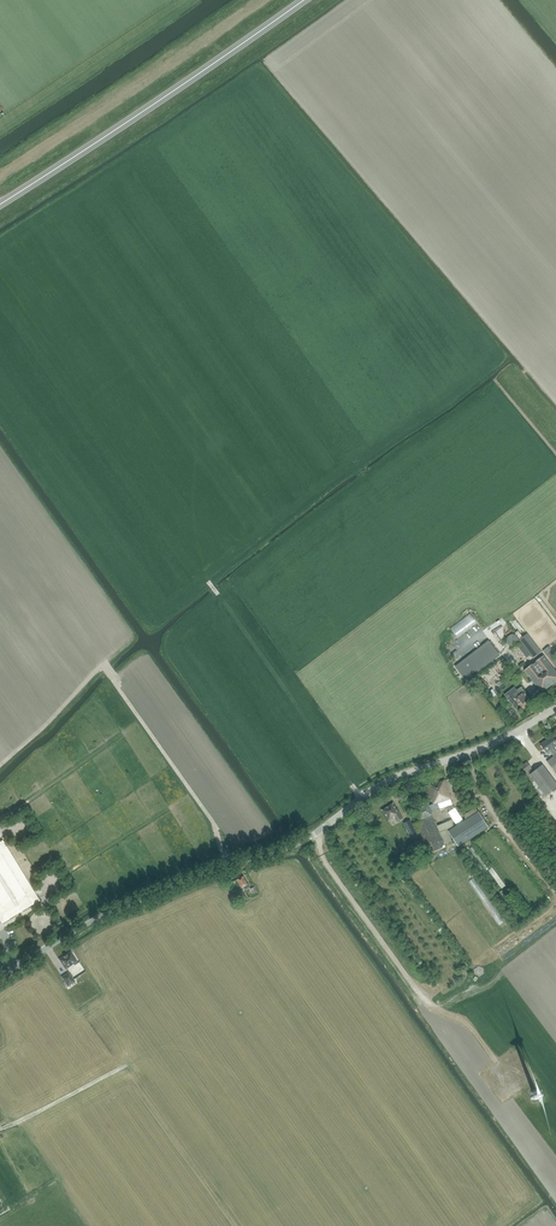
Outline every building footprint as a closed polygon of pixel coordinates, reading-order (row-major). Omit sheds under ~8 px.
[(474,610),(452,624),(459,634),(480,620),(474,610)] [(513,647),(518,643),(518,642),(519,641),(518,640),(519,640),(518,639),(519,639),(516,635),(515,635),(514,635),(513,634),(512,634),(507,637),(508,638),(506,639),(507,640),(507,641),(507,642),(506,642),(509,645),(510,646),(511,646),(512,646),(513,647)] [(534,658),(542,652),(528,634),(520,640),(534,658)] [(489,641),(455,667),(466,681),(500,655),(489,641)] [(549,652),(555,647),(551,642),(545,647),(549,652)] [(553,652),(547,656),(555,667),(555,655),(553,652)] [(555,682),(555,671),(544,655),(525,670),(538,687),(539,687),(543,692),(555,682)] [(480,677),(477,679),(484,685),(486,683),(480,677)] [(514,687),(504,695),(515,709),(520,705),(522,708),(531,700),(521,687),(516,690),(514,687)] [(541,745),(547,753),(555,747),(555,742),(553,737),(548,741),(547,740),(541,745)] [(526,773),(532,769),(527,762),(521,766),(526,773)] [(555,788),(555,783),(542,765),(530,774),(546,796),(555,788)] [(438,803),(450,799),(444,780),(427,786),(432,803),(437,802),(438,803)] [(430,811),(431,810),(428,803),(415,809),(420,820),(432,815),(430,811)] [(399,812),(398,812),(393,804),(383,810),(389,820),(392,818),(392,819),(395,817),(397,821),(403,818),(399,812)] [(479,811),(478,812),(476,808),(465,814),(465,815),(465,816),(465,817),(465,818),(465,819),(465,820),(464,821),(455,807),(454,808),(453,806),(451,807),(450,805),(447,807),(450,811),(448,812),(457,825),(448,831),(458,846),(488,827),(479,811)] [(450,820),(436,826),(432,816),(413,824),(421,842),(428,860),(448,852),(445,844),(452,841),(447,829),(453,827),(450,820)] [(416,832),(410,835),(413,840),(419,838),(416,832)] [(1,844),(0,844),(0,924),(0,925),(36,902),(1,844)] [(246,889),(250,887),(244,876),(237,880),(242,887),(244,886),(246,889)] [(255,896),(259,894),(255,887),(251,889),(255,896)] [(73,963),(74,964),(79,961),(72,951),(60,959),(66,968),(73,963)] [(75,981),(69,972),(61,977),(68,986),(69,988),(76,983),(74,982),(75,981)]
